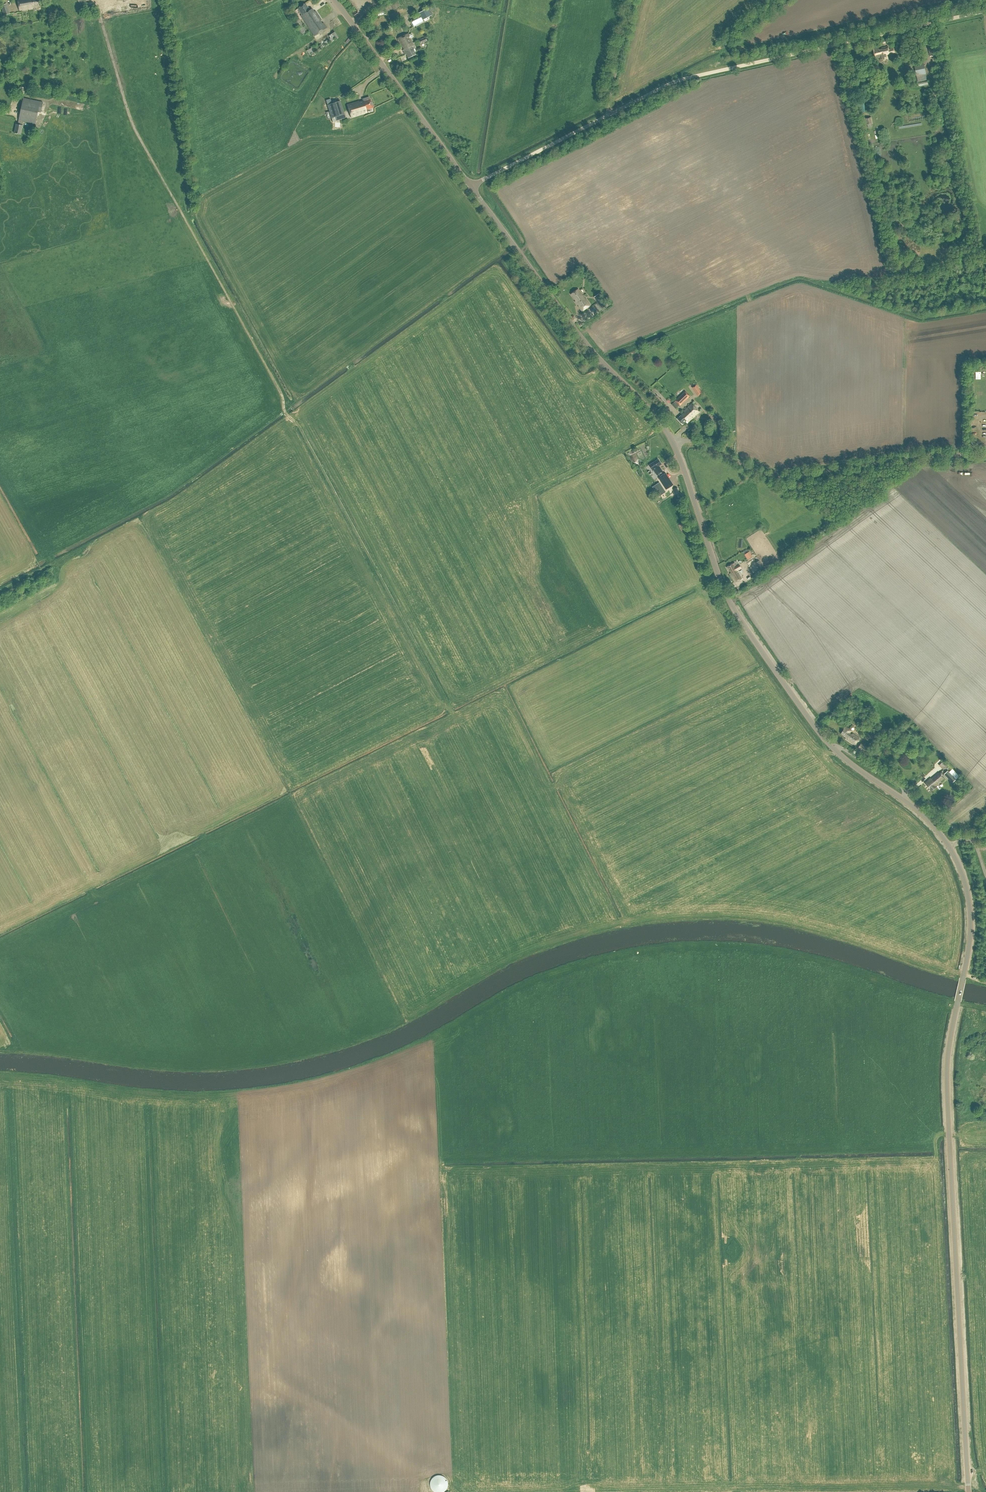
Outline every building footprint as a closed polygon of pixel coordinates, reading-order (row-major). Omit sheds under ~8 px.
[(40,0),(17,0),(19,10),(22,10),(22,11),(32,10),(32,9),(38,8),(38,6),(41,5),(40,0)] [(301,15),(300,16),(308,28),(314,36),(326,28),(327,28),(323,23),(322,24),(320,21),(321,20),(322,20),(316,11),(315,12),(314,12),(314,11),(312,8),(312,9),(310,10),(305,3),(305,4),(297,9),(301,15)] [(0,6),(4,16),(10,14),(6,4),(0,6)] [(420,17),(411,21),(414,27),(423,22),(422,20),(432,15),(429,7),(418,13),(420,17)] [(306,40),(311,38),(296,10),(290,13),(293,18),(289,20),(290,24),(288,25),(294,36),(298,33),(294,25),(297,24),(306,40)] [(408,44),(412,43),(410,38),(413,37),(411,34),(408,35),(408,34),(397,39),(401,47),(403,46),(408,44)] [(327,35),(298,51),(301,56),(330,40),(327,35)] [(927,43),(930,56),(935,55),(933,41),(927,43)] [(415,49),(412,43),(408,44),(403,46),(404,50),(402,51),(404,56),(406,55),(408,59),(416,55),(413,50),(415,49)] [(873,48),(873,49),(875,59),(879,58),(880,59),(880,60),(888,59),(888,56),(887,55),(894,53),(893,48),(890,49),(889,49),(888,47),(888,46),(881,48),(882,49),(879,49),(879,48),(878,47),(873,48)] [(943,61),(935,62),(936,69),(937,69),(944,68),(943,61)] [(914,65),(916,76),(925,74),(926,74),(923,63),(914,65)] [(367,110),(372,108),(370,100),(369,97),(362,99),(363,102),(359,103),(358,102),(347,105),(351,118),(365,114),(364,114),(368,112),(367,110)] [(35,124),(38,112),(41,112),(42,103),(40,102),(23,99),(17,125),(16,124),(14,133),(20,135),(22,126),(22,125),(23,121),(35,124)] [(331,117),(335,116),(336,120),(337,120),(340,119),(339,115),(343,113),(339,101),(332,104),(327,105),(331,117)] [(865,125),(867,124),(868,127),(870,128),(871,127),(872,125),(871,123),(873,123),(871,117),(864,118),(865,125)] [(583,296),(578,289),(571,294),(576,301),(575,302),(582,312),(590,305),(583,296)] [(563,299),(575,314),(580,311),(567,295),(563,299)] [(693,387),(699,395),(702,393),(696,385),(693,387)] [(675,400),(680,405),(690,396),(685,391),(675,400)] [(687,424),(699,412),(691,404),(683,411),(684,412),(677,419),(682,425),(685,422),(687,424)] [(662,472),(658,466),(661,464),(658,460),(649,466),(652,470),(657,476),(662,472)] [(665,473),(659,477),(666,489),(673,485),(665,473)] [(659,496),(665,491),(659,482),(653,487),(659,496)] [(744,555),(747,560),(752,557),(749,552),(744,555)] [(758,561),(756,563),(762,573),(765,571),(759,561),(758,561)] [(735,583),(742,579),(735,566),(736,565),(735,562),(726,567),(735,583)] [(852,736),(849,734),(851,731),(846,727),(841,734),(846,738),(845,739),(855,745),(859,739),(853,734),(852,736)] [(869,734),(874,741),(881,735),(876,728),(869,734)] [(861,743),(857,748),(863,752),(867,747),(861,743)] [(935,786),(944,778),(942,776),(944,775),(941,771),(939,773),(939,772),(929,781),(929,780),(925,783),(931,791),(936,787),(935,786)] [(944,774),(952,783),(956,780),(948,771),(944,774)] [(444,1491),(446,1489),(448,1486),(448,1483),(447,1479),(445,1476),(442,1475),(438,1475),(435,1476),(432,1478),(430,1481),(430,1485),(431,1488),(434,1491),(436,1491),(443,1491),(444,1491)]
